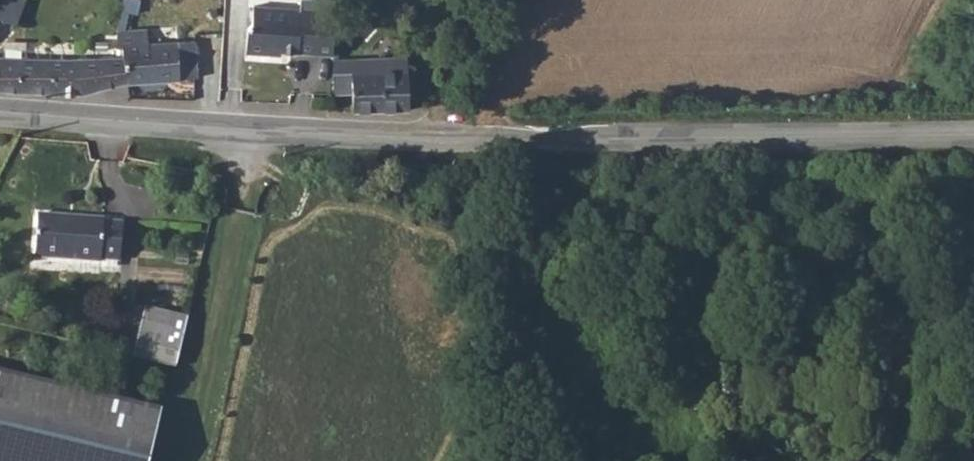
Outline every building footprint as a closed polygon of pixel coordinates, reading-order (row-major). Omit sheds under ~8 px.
[(14,23),(20,8),(3,0),(0,0),(0,17),(14,23)] [(241,50),(271,52),(274,48),(310,50),(331,51),(335,0),(300,0),(300,8),(246,4),(246,27),(242,29),(241,50)] [(116,30),(115,30),(115,39),(115,44),(118,44),(121,82),(191,75),(187,39),(175,40),(156,41),(154,26),(116,30)] [(78,58),(78,90),(121,82),(118,44),(115,44),(115,39),(96,40),(96,56),(78,58)] [(44,91),(78,93),(78,90),(78,58),(48,54),(0,50),(0,89),(44,91)] [(407,61),(349,67),(350,90),(352,107),(380,105),(410,102),(407,61)] [(104,219),(38,214),(35,256),(101,261),(101,258),(119,260),(122,222),(103,221),(104,219)] [(143,306),(133,356),(176,367),(188,316),(143,306)] [(161,411),(0,367),(0,460),(148,460),(161,411)]
